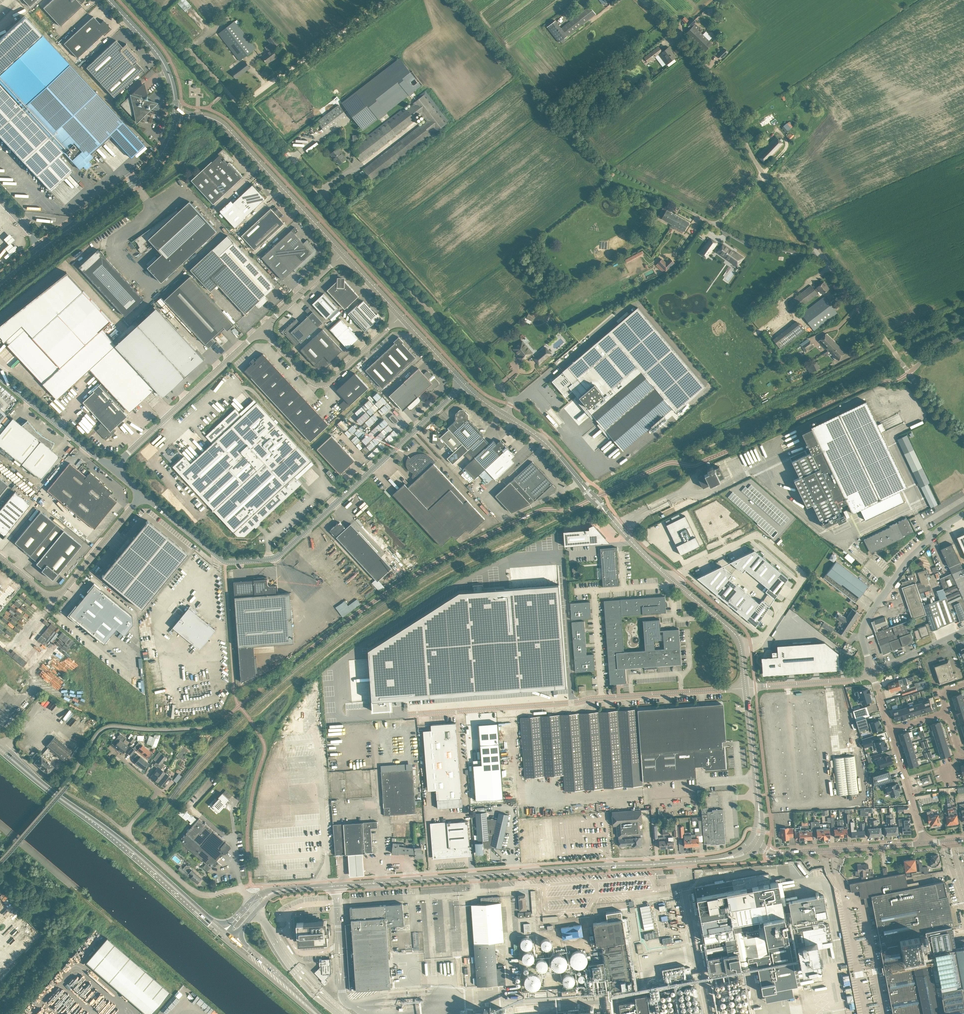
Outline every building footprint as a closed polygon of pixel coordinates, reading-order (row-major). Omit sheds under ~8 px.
[(78,9),(82,6),(81,4),(85,0),(52,0),(43,8),(60,26),(78,9)] [(555,21),(547,27),(559,42),(596,14),(590,6),(561,28),(556,22),(555,21)] [(108,23),(107,23),(104,20),(100,23),(93,16),(64,43),(77,58),(103,34),(104,35),(111,28),(108,25),(108,23)] [(690,28),(693,24),(696,21),(693,18),(686,25),(690,28)] [(252,43),(239,26),(241,24),(238,19),(235,21),(219,34),(240,61),(256,48),(257,47),(254,42),(252,43)] [(703,34),(698,30),(699,28),(699,27),(696,24),(695,24),(686,33),(696,42),(703,34)] [(42,34),(0,72),(0,136),(50,190),(72,169),(59,155),(63,151),(79,169),(83,166),(84,167),(85,168),(87,168),(88,168),(90,166),(91,165),(90,163),(89,162),(89,161),(93,157),(90,153),(109,134),(113,138),(131,158),(144,145),(127,126),(42,34)] [(705,51),(709,47),(712,44),(703,34),(696,42),(705,51)] [(274,47),(280,43),(273,35),(268,39),(274,47)] [(733,35),(724,45),(729,50),(739,39),(733,35)] [(113,97),(139,73),(143,69),(136,62),(139,60),(139,57),(138,57),(137,55),(137,54),(135,53),(131,50),(129,48),(127,46),(126,43),(126,44),(122,47),(116,40),(86,67),(113,97)] [(648,62),(662,52),(658,47),(644,58),(645,59),(644,60),(646,63),(647,62),(648,62)] [(666,64),(671,60),(675,57),(670,51),(671,51),(669,47),(659,55),(666,64)] [(721,59),(724,56),(728,52),(725,48),(717,55),(721,59)] [(277,56),(274,53),(272,49),(262,56),(267,63),(274,58),(274,59),(277,56)] [(363,130),(421,85),(399,57),(341,102),(363,130)] [(236,78),(250,67),(245,61),(231,72),(236,78)] [(143,97),(144,97),(147,94),(144,82),(131,94),(141,97),(140,98),(130,95),(121,104),(131,116),(134,113),(136,122),(157,103),(148,100),(147,96),(144,99),(143,98),(143,97)] [(373,180),(410,151),(431,135),(436,130),(437,131),(448,123),(425,94),(413,103),(414,104),(388,123),(353,150),(362,161),(397,134),(418,119),(416,116),(420,113),(426,120),(401,140),(364,169),(373,180)] [(339,104),(317,121),(325,131),(347,115),(339,104)] [(761,126),(775,119),(771,113),(758,120),(761,126)] [(765,163),(784,144),(776,136),(757,155),(765,163)] [(340,164),(344,161),(347,158),(339,147),(330,154),(334,159),(335,158),(340,164)] [(212,161),(191,180),(213,204),(243,177),(230,162),(229,158),(230,157),(223,149),(211,161),(212,161)] [(246,216),(267,197),(266,197),(260,190),(259,191),(257,189),(258,188),(254,184),(254,183),(233,202),(231,200),(220,211),(235,228),(247,217),(246,216)] [(217,231),(193,205),(190,201),(176,213),(174,212),(139,237),(139,238),(138,240),(136,240),(136,241),(136,243),(138,243),(138,244),(139,246),(140,247),(138,249),(142,253),(148,249),(146,247),(144,244),(149,239),(162,254),(148,267),(162,282),(217,231)] [(275,207),(276,206),(273,208),(271,209),(271,208),(256,222),(270,237),(285,223),(280,218),(283,214),(278,209),(277,209),(275,207)] [(666,210),(663,208),(658,217),(672,225),(672,224),(677,216),(666,210)] [(647,222),(652,213),(648,210),(642,219),(647,222)] [(689,222),(678,216),(677,216),(672,224),(672,225),(671,227),(674,228),(675,226),(684,231),(689,222)] [(255,250),(270,237),(256,222),(242,236),(255,250)] [(265,261),(295,234),(292,230),(262,257),(265,261)] [(265,261),(279,276),(283,280),(294,269),(297,273),(317,254),(317,255),(317,254),(318,253),(318,251),(317,250),(307,240),(304,243),(295,234),(265,261)] [(15,240),(10,235),(4,240),(9,245),(5,249),(10,255),(16,249),(11,244),(15,240)] [(706,258),(717,243),(711,238),(700,253),(706,258)] [(275,286),(272,283),(234,242),(219,256),(264,304),(267,300),(267,299),(265,296),(275,286)] [(723,243),(718,252),(737,265),(740,261),(741,261),(744,256),(737,251),(736,252),(723,243)] [(144,299),(102,253),(98,249),(95,252),(95,251),(96,251),(95,250),(79,262),(79,263),(80,262),(82,265),(80,267),(83,270),(125,316),(144,299)] [(264,304),(219,256),(213,249),(191,270),(211,291),(218,284),(245,314),(256,304),(258,307),(260,307),(264,304)] [(626,262),(644,256),(642,252),(625,258),(626,262)] [(666,271),(674,262),(670,258),(666,263),(662,259),(658,263),(666,271)] [(87,294),(66,272),(0,324),(0,336),(5,342),(7,340),(10,344),(45,382),(44,383),(58,399),(90,369),(106,385),(127,408),(130,412),(156,388),(164,396),(186,375),(185,374),(185,375),(138,324),(116,345),(102,329),(111,321),(87,294)] [(187,279),(165,300),(204,342),(207,346),(211,346),(216,341),(212,338),(224,327),(227,330),(235,323),(191,276),(187,279)] [(345,309),(355,299),(359,296),(344,280),(344,279),(338,279),(338,280),(327,290),(345,309)] [(829,289),(826,285),(824,282),(817,287),(818,287),(814,290),(811,285),(788,303),(795,312),(818,294),(817,293),(820,290),(822,294),(829,289)] [(338,309),(327,297),(324,293),(313,304),(318,309),(327,319),(338,309)] [(814,330),(837,313),(825,296),(802,314),(814,330)] [(348,313),(362,328),(365,331),(376,321),(377,323),(379,321),(379,316),(377,314),(376,315),(363,301),(358,306),(357,305),(348,313)] [(771,305),(756,318),(763,327),(778,313),(771,305)] [(157,307),(138,324),(185,375),(185,374),(186,375),(205,359),(167,318),(157,307)] [(313,311),(309,307),(305,310),(309,315),(300,323),(296,319),(286,328),(286,329),(286,334),(285,335),(295,345),(300,341),(301,343),(319,326),(323,322),(313,311)] [(706,387),(638,307),(562,371),(563,372),(562,373),(561,374),(561,373),(560,374),(561,374),(560,375),(559,375),(558,376),(557,376),(558,377),(557,377),(552,381),(554,383),(562,391),(561,392),(565,396),(566,396),(566,395),(567,395),(571,391),(572,390),(578,397),(579,396),(589,407),(587,408),(623,450),(673,408),(676,412),(706,387)] [(529,313),(526,318),(532,321),(535,316),(529,313)] [(337,316),(327,326),(329,327),(339,318),(337,316)] [(359,338),(348,327),(341,319),(330,329),(337,337),(348,348),(359,338)] [(780,349),(804,331),(796,321),(773,339),(780,349)] [(342,350),(339,346),(323,329),(301,350),(314,365),(316,367),(319,368),(319,366),(321,366),(321,368),(326,368),(332,363),(330,361),(342,350)] [(828,350),(836,343),(826,333),(818,341),(828,350)] [(404,342),(402,340),(399,337),(394,341),(395,343),(366,370),(369,373),(383,388),(416,358),(402,343),(404,342)] [(813,344),(810,340),(802,346),(806,352),(814,346),(812,344),(813,344)] [(522,362),(532,353),(522,341),(513,348),(518,354),(518,353),(520,355),(518,357),(522,362)] [(838,360),(846,353),(836,343),(828,350),(838,360)] [(539,364),(551,354),(546,347),(533,358),(539,364)] [(311,441),(325,428),(329,424),(324,419),(323,420),(315,412),(316,411),(307,401),(306,402),(298,394),(300,393),(290,383),(289,384),(281,376),(283,375),(274,365),(272,366),(269,362),(270,361),(263,353),(256,360),(255,359),(254,360),(253,359),(251,361),(252,362),(251,363),(252,364),(245,370),(311,441)] [(811,372),(820,368),(817,361),(810,365),(811,366),(808,367),(811,372)] [(404,382),(418,397),(427,388),(430,391),(431,391),(439,384),(439,383),(434,377),(435,377),(433,374),(432,375),(428,371),(427,371),(424,374),(419,368),(415,372),(404,382)] [(369,388),(359,377),(355,373),(337,390),(345,399),(339,405),(344,410),(369,388)] [(420,400),(418,397),(404,382),(389,395),(403,410),(407,406),(410,409),(411,409),(417,405),(417,406),(419,404),(419,403),(420,401),(420,400)] [(128,416),(124,412),(125,411),(124,410),(126,408),(127,409),(127,408),(106,385),(102,388),(101,387),(96,392),(95,391),(83,402),(102,422),(99,425),(100,427),(97,430),(106,440),(112,434),(113,435),(115,433),(114,433),(116,430),(114,428),(128,416)] [(370,458),(397,436),(383,419),(377,424),(375,421),(392,408),(386,401),(376,409),(372,404),(369,407),(364,401),(346,416),(362,436),(368,443),(362,448),(370,458)] [(809,448),(790,457),(800,477),(794,480),(807,506),(812,504),(823,527),(837,520),(838,523),(846,519),(843,514),(841,515),(837,507),(847,503),(852,513),(907,487),(866,401),(811,427),(801,432),(809,448)] [(238,536),(245,536),(302,483),(295,476),(311,461),(257,402),(242,416),(236,408),(206,436),(213,443),(191,463),(184,456),(173,466),(238,536)] [(484,435),(470,420),(468,420),(468,414),(465,410),(459,410),(455,414),(455,419),(456,420),(448,428),(449,429),(465,446),(468,450),(475,457),(490,444),(490,443),(483,436),(484,435)] [(392,414),(389,417),(395,424),(399,421),(392,414)] [(344,417),(337,423),(342,429),(349,422),(344,417)] [(59,456),(50,449),(54,442),(41,435),(39,433),(37,431),(27,420),(21,425),(13,418),(0,433),(0,446),(40,479),(59,456)] [(468,450),(465,446),(449,429),(442,435),(441,434),(433,434),(433,441),(434,441),(434,443),(436,443),(441,448),(446,444),(454,452),(447,458),(453,464),(468,450)] [(359,433),(353,437),(361,447),(367,442),(359,433)] [(355,460),(352,456),(332,435),(317,449),(337,470),(340,474),(341,473),(342,473),(344,472),(346,471),(345,471),(347,468),(348,469),(349,467),(350,466),(350,465),(355,460)] [(485,468),(507,448),(500,440),(497,444),(493,440),(490,443),(490,444),(475,457),(485,468)] [(496,479),(514,462),(511,459),(514,455),(507,448),(485,468),(496,480),(497,480),(496,479)] [(913,472),(922,467),(913,449),(904,453),(913,472)] [(435,462),(432,458),(431,457),(430,457),(429,456),(428,455),(427,455),(425,454),(424,454),(423,454),(422,454),(421,454),(420,454),(419,454),(418,454),(417,454),(416,455),(415,455),(414,455),(413,456),(412,457),(411,458),(410,458),(408,456),(408,457),(410,458),(409,459),(409,461),(407,460),(407,461),(407,462),(407,463),(407,464),(407,465),(407,466),(407,467),(408,467),(408,468),(409,469),(409,470),(410,470),(411,471),(412,472),(413,472),(414,472),(415,472),(414,477),(416,479),(408,487),(404,483),(393,494),(441,546),(452,535),(455,539),(466,529),(470,533),(485,519),(434,463),(435,462)] [(495,495),(511,512),(531,503),(534,500),(534,501),(537,498),(538,500),(555,492),(555,488),(552,484),(553,484),(532,461),(495,495)] [(712,465),(711,465),(709,461),(706,462),(708,467),(707,467),(707,468),(701,471),(703,474),(698,476),(700,481),(703,488),(725,477),(721,471),(719,466),(714,469),(712,465)] [(94,529),(117,501),(109,495),(111,491),(102,483),(101,484),(98,481),(100,480),(90,472),(86,476),(70,463),(47,490),(94,529)] [(334,480),(337,478),(329,470),(327,472),(334,480)] [(745,486),(741,491),(782,526),(789,518),(751,484),(748,488),(745,486)] [(931,507),(938,504),(928,484),(921,487),(931,507)] [(3,538),(6,534),(30,504),(15,491),(0,510),(0,536),(3,538)] [(733,492),(728,497),(757,523),(773,537),(778,532),(777,532),(778,531),(733,492)] [(717,498),(692,510),(708,543),(747,524),(717,498)] [(663,518),(674,513),(670,506),(659,511),(663,518)] [(369,516),(374,511),(370,507),(365,513),(369,516)] [(934,520),(929,509),(921,513),(926,524),(934,520)] [(58,573),(81,545),(40,511),(15,542),(30,554),(29,555),(37,562),(36,563),(42,569),(41,570),(52,579),(57,573),(58,573)] [(685,515),(666,525),(681,554),(700,545),(685,515)] [(905,536),(913,532),(906,518),(898,522),(899,523),(897,523),(897,522),(889,526),(890,526),(891,526),(864,539),(866,544),(867,543),(871,552),(896,540),(897,541),(904,537),(903,535),(905,535),(905,536)] [(118,556),(101,576),(141,608),(187,552),(147,520),(131,540),(118,556)] [(340,522),(331,530),(337,536),(337,537),(340,540),(376,579),(372,583),(379,591),(384,587),(378,580),(392,568),(354,527),(351,523),(346,528),(340,522)] [(589,529),(563,531),(564,546),(590,544),(590,543),(589,539),(606,538),(597,528),(594,524),(589,526),(589,529)] [(952,573),(963,568),(952,544),(941,549),(952,573)] [(619,585),(616,547),(600,548),(603,587),(603,586),(619,585)] [(736,559),(730,562),(743,572),(745,569),(768,587),(765,591),(774,598),(778,592),(784,584),(788,578),(780,572),(778,569),(773,565),(770,563),(765,559),(763,557),(757,552),(754,550),(744,555),(736,559)] [(848,552),(844,556),(851,563),(855,559),(848,552)] [(850,592),(858,598),(868,586),(836,561),(823,578),(847,596),(850,592)] [(700,577),(699,579),(756,626),(760,620),(765,612),(769,606),(762,600),(759,603),(729,578),(731,574),(721,566),(712,570),(703,574),(700,576),(700,577)] [(963,568),(952,573),(957,584),(963,599),(963,568)] [(920,592),(931,589),(927,576),(927,577),(926,575),(927,575),(927,574),(926,574),(925,570),(918,572),(922,584),(918,586),(920,592)] [(957,584),(952,573),(940,578),(944,588),(944,589),(957,584)] [(924,605),(915,578),(913,574),(907,575),(909,580),(902,582),(904,587),(902,587),(904,592),(913,619),(927,614),(924,605)] [(294,643),(290,597),(290,592),(278,593),(277,585),(270,586),(268,584),(267,577),(254,578),(254,580),(234,581),(241,681),(256,675),(254,646),(294,643)] [(93,596),(87,603),(87,604),(116,628),(116,629),(124,635),(133,624),(132,615),(100,588),(94,582),(87,591),(88,592),(87,592),(88,593),(88,592),(93,596)] [(567,687),(559,584),(483,590),(482,584),(473,585),(473,591),(459,592),(368,649),(373,711),(391,710),(390,700),(403,699),(567,687)] [(957,584),(944,589),(947,597),(956,622),(956,621),(963,618),(963,619),(963,599),(957,584)] [(944,588),(937,591),(940,599),(947,597),(944,589),(944,588)] [(667,603),(665,603),(665,596),(620,599),(604,600),(605,617),(608,653),(609,669),(610,684),(626,683),(625,668),(644,667),(644,669),(657,668),(657,666),(681,664),(679,628),(678,628),(678,629),(660,630),(659,620),(660,619),(659,619),(643,620),(645,650),(624,652),(621,615),(643,614),(659,613),(666,612),(666,606),(667,606),(667,603)] [(955,620),(956,622),(947,597),(940,599),(940,600),(949,623),(955,620)] [(342,616),(361,604),(357,598),(347,605),(344,600),(335,606),(342,616)] [(104,644),(116,629),(116,628),(87,604),(87,603),(82,599),(76,605),(67,615),(78,624),(79,623),(104,644)] [(933,630),(949,623),(940,600),(924,605),(927,614),(933,630)] [(576,619),(591,617),(590,602),(590,601),(570,603),(572,619),(576,619)] [(189,607),(173,627),(171,630),(173,632),(176,629),(200,649),(216,630),(189,607)] [(859,613),(855,611),(852,609),(847,617),(844,615),(843,616),(837,612),(834,617),(843,623),(847,625),(846,627),(849,629),(859,613)] [(884,630),(889,628),(885,617),(882,618),(874,620),(872,621),(872,620),(871,621),(876,633),(876,632),(878,632),(877,628),(882,626),(884,630)] [(594,654),(587,654),(584,621),(572,622),(574,655),(575,672),(595,670),(594,654)] [(821,621),(819,625),(812,621),(810,624),(814,627),(815,625),(825,632),(827,629),(831,632),(834,629),(824,622),(823,623),(821,621)] [(901,636),(912,632),(908,621),(889,628),(884,630),(878,632),(876,632),(879,640),(878,640),(880,645),(901,637),(901,636)] [(933,631),(931,627),(930,622),(925,624),(926,625),(918,627),(919,629),(914,631),(917,639),(922,637),(922,636),(925,635),(925,636),(930,634),(929,633),(933,631)] [(845,636),(849,629),(846,627),(847,625),(843,623),(838,632),(845,636)] [(885,654),(915,641),(912,632),(901,636),(901,637),(880,645),(883,653),(885,654)] [(772,656),(761,657),(762,665),(762,675),(778,674),(839,670),(838,653),(825,642),(777,645),(777,651),(772,651),(772,656)] [(949,660),(945,661),(944,658),(939,659),(940,663),(934,665),(939,684),(947,681),(950,680),(955,679),(949,660)] [(925,674),(924,673),(923,669),(913,672),(916,678),(925,674)] [(908,682),(916,679),(915,676),(907,678),(906,677),(894,681),(894,682),(888,683),(890,688),(908,682)] [(927,687),(926,682),(925,680),(914,683),(915,685),(910,687),(909,684),(908,682),(890,688),(891,692),(897,690),(897,691),(901,689),(903,695),(927,687)] [(859,691),(858,691),(858,692),(860,697),(859,697),(860,702),(861,702),(862,703),(871,700),(869,693),(870,693),(869,689),(868,689),(868,688),(866,688),(866,687),(862,688),(862,690),(861,690),(861,689),(859,690),(859,691)] [(955,701),(963,699),(962,693),(953,696),(955,701)] [(925,702),(924,699),(919,701),(919,703),(922,712),(927,711),(925,702)] [(933,709),(931,704),(930,700),(925,702),(927,711),(933,709)] [(913,701),(908,703),(909,706),(912,716),(917,714),(914,705),(913,701)] [(721,704),(722,704),(721,703),(638,709),(599,712),(521,718),(525,777),(564,774),(565,791),(643,785),(642,781),(696,777),(695,766),(705,765),(705,769),(725,767),(724,747),(722,747),(722,742),(722,741),(724,741),(724,740),(723,740),(721,704)] [(917,714),(922,712),(919,703),(914,705),(917,714)] [(897,704),(892,706),(893,709),(895,715),(896,720),(901,719),(902,719),(899,710),(899,709),(898,707),(897,704)] [(867,706),(853,710),(856,720),(866,717),(870,715),(867,706)] [(907,717),(912,716),(909,706),(904,708),(907,717)] [(907,717),(904,708),(899,709),(899,710),(902,719),(901,719),(902,719),(907,718),(907,717)] [(872,731),(876,730),(876,731),(877,731),(877,730),(881,729),(881,728),(882,728),(880,723),(879,724),(878,720),(868,723),(866,717),(856,720),(859,730),(871,726),(872,731)] [(933,730),(942,727),(941,721),(932,724),(933,730)] [(435,780),(460,778),(456,723),(431,725),(435,780)] [(482,764),(473,765),(476,800),(504,798),(498,723),(479,725),(482,764)] [(935,735),(944,732),(942,727),(933,730),(935,735)] [(902,740),(910,737),(909,731),(900,734),(902,740)] [(937,741),(946,738),(944,732),(935,735),(937,741)] [(119,733),(114,739),(118,742),(114,746),(122,752),(128,746),(123,742),(126,738),(119,733)] [(156,746),(159,739),(159,737),(155,735),(154,737),(153,737),(150,744),(156,746)] [(71,755),(69,753),(71,751),(54,736),(46,745),(48,747),(41,755),(34,762),(47,774),(54,766),(48,761),(49,760),(50,761),(52,759),(53,759),(54,758),(55,757),(54,756),(56,754),(67,763),(75,754),(73,752),(71,755)] [(871,736),(862,739),(864,747),(873,744),(873,743),(871,736)] [(903,745),(912,742),(910,737),(902,740),(903,745)] [(938,746),(947,743),(946,738),(937,741),(938,746)] [(884,739),(873,743),(873,744),(873,745),(875,744),(877,751),(880,750),(887,748),(886,747),(887,747),(886,742),(885,742),(884,739)] [(142,753),(146,748),(139,742),(134,747),(142,753)] [(905,751),(914,748),(912,742),(903,745),(905,751)] [(940,752),(949,749),(947,743),(938,746),(940,752)] [(188,750),(183,746),(181,745),(177,751),(179,752),(177,755),(181,759),(188,750)] [(146,748),(142,753),(149,759),(153,754),(146,748)] [(907,756),(915,753),(914,748),(905,751),(907,756)] [(942,757),(951,755),(949,749),(940,752),(942,756),(942,757)] [(878,759),(881,768),(885,766),(885,765),(892,763),(890,755),(887,756),(887,755),(884,756),(884,757),(883,758),(881,753),(881,752),(873,755),(875,760),(878,759)] [(135,763),(143,770),(149,763),(137,753),(132,759),(136,762),(135,763)] [(908,761),(917,759),(915,753),(907,756),(908,761)] [(165,773),(161,769),(163,766),(163,765),(163,764),(163,763),(162,762),(166,757),(162,754),(153,765),(157,768),(151,776),(158,782),(165,773)] [(855,756),(833,758),(837,795),(859,792),(855,756)] [(95,758),(91,764),(87,772),(90,774),(99,760),(95,758)] [(910,767),(919,764),(917,759),(908,761),(910,767)] [(381,771),(384,815),(416,813),(413,769),(381,771)] [(892,779),(889,770),(872,775),(873,785),(885,782),(886,787),(888,793),(890,792),(891,796),(893,795),(893,796),(893,797),(894,797),(894,798),(895,798),(896,798),(897,797),(897,796),(897,795),(897,794),(899,793),(898,790),(900,789),(898,783),(896,784),(896,783),(895,783),(894,779),(892,779)] [(158,782),(165,787),(172,778),(165,773),(158,782)] [(178,774),(173,780),(176,782),(179,779),(181,776),(178,774)] [(460,778),(435,780),(438,808),(462,806),(460,778)] [(229,799),(232,795),(226,789),(223,793),(219,797),(220,797),(213,805),(211,807),(211,809),(213,811),(216,811),(217,809),(219,811),(224,806),(225,807),(228,804),(226,802),(229,799)] [(952,815),(950,803),(950,796),(947,796),(948,807),(949,811),(945,812),(945,816),(946,816),(947,824),(953,823),(953,820),(953,817),(952,818),(951,815),(952,815)] [(196,818),(187,810),(191,805),(188,802),(178,813),(191,824),(196,818)] [(959,823),(957,814),(956,803),(950,803),(952,815),(951,815),(952,818),(953,817),(953,820),(953,823),(959,823)] [(723,809),(718,809),(712,809),(712,811),(707,811),(707,806),(701,807),(702,814),(702,820),(704,835),(704,844),(725,842),(723,809)] [(484,812),(483,807),(477,808),(478,813),(476,813),(478,840),(482,840),(483,842),(476,843),(476,849),(476,853),(484,853),(484,848),(489,848),(487,818),(486,812),(484,812)] [(651,815),(651,812),(651,809),(612,811),(613,826),(617,826),(618,831),(619,838),(618,838),(619,841),(619,846),(632,845),(632,846),(642,845),(641,840),(641,836),(643,836),(642,816),(651,815)] [(940,824),(939,819),(939,814),(933,815),(933,811),(928,812),(930,822),(930,821),(931,821),(932,825),(940,824)] [(500,849),(501,849),(500,849),(501,847),(508,815),(500,813),(498,819),(493,819),(493,818),(491,818),(487,818),(489,848),(492,847),(493,847),(495,847),(496,848),(497,848),(498,848),(499,849),(500,849)] [(692,846),(699,845),(699,838),(698,838),(698,835),(704,835),(702,820),(701,816),(691,817),(692,821),(698,820),(699,828),(695,828),(695,834),(691,834),(692,846)] [(184,845),(181,849),(187,854),(190,850),(206,864),(203,867),(208,871),(211,867),(220,857),(223,853),(224,853),(226,853),(231,847),(231,845),(215,832),(199,818),(198,819),(191,827),(186,833),(187,834),(183,838),(184,839),(181,842),(184,845)] [(902,826),(902,829),(903,834),(911,833),(910,819),(904,820),(904,826),(902,826)] [(371,828),(378,827),(377,821),(333,824),(335,850),(336,855),(341,855),(341,854),(345,854),(345,855),(348,854),(363,854),(365,853),(373,852),(372,852),(372,849),(371,828)] [(431,824),(434,853),(434,858),(470,855),(468,821),(431,824)] [(806,839),(805,822),(805,821),(802,821),(802,825),(799,825),(799,826),(799,830),(795,830),(795,839),(799,838),(799,839),(806,839)] [(822,824),(819,824),(819,821),(814,821),(814,827),(816,827),(817,838),(820,838),(820,839),(824,838),(823,827),(822,824)] [(857,837),(859,837),(865,837),(864,822),(860,823),(860,829),(856,829),(857,837)] [(155,836),(165,841),(169,833),(159,828),(155,836)] [(673,836),(668,837),(667,837),(667,834),(668,834),(668,828),(666,828),(667,847),(674,847),(673,836)] [(793,836),(793,831),(793,828),(788,828),(781,828),(780,828),(781,832),(779,832),(779,835),(779,836),(782,835),(782,839),(789,839),(789,837),(794,836),(793,836)] [(405,853),(405,852),(405,847),(406,844),(395,843),(395,838),(392,838),(392,843),(393,843),(392,853),(398,853),(398,852),(405,853)] [(423,857),(423,853),(422,853),(421,847),(415,847),(415,848),(415,854),(416,857),(423,857)] [(363,854),(348,854),(349,877),(364,877),(363,854)] [(939,860),(938,855),(931,855),(932,860),(931,860),(931,867),(941,866),(940,860),(939,860)] [(916,872),(915,864),(915,859),(904,860),(906,872),(906,876),(912,876),(911,872),(916,872)] [(858,871),(856,871),(856,876),(861,876),(862,880),(873,878),(873,876),(869,876),(868,864),(861,864),(861,863),(857,864),(858,871)] [(186,871),(185,870),(180,866),(178,869),(188,877),(190,874),(192,876),(191,877),(198,883),(202,878),(192,869),(189,867),(186,871)] [(850,883),(851,891),(870,888),(871,895),(881,948),(880,948),(884,966),(879,967),(880,974),(885,973),(893,1013),(963,1013),(963,939),(953,941),(952,936),(955,936),(953,929),(951,929),(950,925),(953,925),(947,896),(946,891),(948,890),(946,884),(944,884),(944,881),(908,888),(905,872),(850,883)] [(715,883),(695,887),(700,917),(703,931),(709,930),(709,933),(703,934),(705,941),(723,938),(724,939),(705,942),(711,973),(757,965),(762,992),(764,992),(792,986),(800,985),(798,969),(795,970),(794,964),(799,963),(798,956),(793,957),(789,939),(794,938),(796,946),(797,946),(801,967),(821,964),(818,947),(832,945),(832,941),(822,943),(822,941),(832,939),(829,924),(824,924),(823,920),(818,921),(817,917),(827,915),(824,894),(818,895),(818,894),(819,893),(818,892),(817,892),(816,892),(816,893),(816,894),(816,895),(817,896),(789,901),(786,901),(784,901),(781,901),(778,882),(781,881),(786,880),(785,877),(775,879),(776,881),(770,882),(768,873),(723,881),(723,880),(714,881),(715,883)] [(501,903),(500,896),(491,897),(481,898),(481,904),(472,904),(472,909),(478,986),(506,984),(506,978),(505,978),(504,964),(498,965),(498,968),(496,968),(495,952),(496,952),(496,947),(495,947),(494,942),(504,941),(501,903)] [(506,928),(514,928),(513,898),(505,898),(506,928)] [(635,911),(634,907),(638,907),(637,900),(628,901),(630,912),(635,911)] [(347,924),(345,924),(346,933),(350,990),(391,987),(392,987),(392,982),(391,983),(391,982),(391,979),(389,958),(390,958),(390,952),(389,952),(387,926),(404,924),(403,908),(403,903),(350,907),(351,919),(352,924),(347,924)] [(650,905),(640,906),(644,929),(654,928),(650,905)] [(607,921),(593,923),(594,928),(597,945),(603,944),(610,991),(634,987),(630,967),(630,962),(629,962),(625,935),(630,935),(628,917),(622,918),(621,910),(606,913),(607,921)] [(326,921),(308,922),(308,920),(304,920),(304,922),(297,923),(298,943),(328,941),(327,934),(331,934),(331,925),(330,925),(327,925),(326,921)] [(581,924),(561,927),(563,939),(583,936),(581,924)] [(656,931),(644,933),(645,939),(657,937),(656,931)] [(167,995),(170,992),(107,937),(86,962),(146,1013),(151,1013),(167,995)] [(533,944),(533,942),(533,940),(532,939),(529,937),(527,937),(524,938),(523,939),(522,940),(521,942),(522,944),(522,946),(524,948),(526,949),(528,949),(530,948),(531,947),(533,946),(533,944)] [(544,948),(546,949),(548,949),(550,948),(551,946),(552,944),(552,943),(551,941),(550,939),(548,938),(547,938),(545,938),(543,939),(542,940),(541,942),(541,944),(542,946),(543,947),(544,948)] [(534,959),(534,956),(534,955),(533,953),(530,951),(528,951),(526,952),(525,953),(523,954),(523,956),(523,957),(523,959),(524,961),(525,962),(527,963),(528,963),(529,963),(531,962),(532,961),(533,960),(534,959)] [(577,967),(579,968),(581,967),(583,966),(585,966),(586,964),(586,963),(587,961),(587,960),(587,958),(587,957),(586,955),(585,954),(584,952),(583,951),(581,951),(580,951),(578,951),(576,951),(574,952),(573,952),(572,953),(571,955),(571,956),(570,958),(570,960),(570,962),(571,964),(573,965),(574,966),(575,967),(577,967)] [(686,951),(663,955),(665,964),(688,960),(686,951)] [(559,970),(561,970),(562,970),(563,970),(564,969),(565,968),(566,967),(567,966),(567,964),(567,963),(567,961),(567,959),(567,958),(566,957),(565,956),(564,955),(563,955),(562,954),(561,954),(559,954),(558,954),(556,954),(555,955),(553,957),(552,958),(551,959),(551,960),(551,962),(551,964),(551,966),(552,967),(553,968),(555,969),(556,970),(558,970),(559,970)] [(329,976),(329,973),(332,973),(331,958),(322,958),(322,961),(320,961),(320,967),(315,972),(325,983),(327,981),(326,979),(329,976)] [(548,966),(548,965),(548,963),(547,962),(546,960),(544,959),(541,959),(539,959),(538,960),(537,962),(536,964),(536,966),(537,968),(539,970),(541,971),(544,970),(546,969),(547,968),(548,966)] [(525,979),(525,981),(525,982),(525,984),(526,986),(527,987),(528,988),(530,989),(532,989),(533,989),(535,989),(537,988),(538,987),(539,986),(540,984),(541,983),(541,981),(541,979),(540,978),(539,976),(538,975),(536,974),(535,973),(533,973),(531,973),(529,974),(528,975),(527,976),(526,977),(525,979)] [(575,982),(575,980),(575,978),(575,977),(573,975),(571,974),(569,974),(567,974),(566,975),(564,977),(564,979),(564,981),(564,983),(566,984),(567,985),(569,986),(571,986),(573,985),(574,984),(575,982)] [(581,989),(562,991),(562,998),(581,996),(581,989)] [(619,1003),(620,1013),(650,1013),(648,999),(647,994),(634,996),(635,1001),(619,1003)] [(161,1010),(165,1013),(178,1013),(167,1003),(161,1010)]
